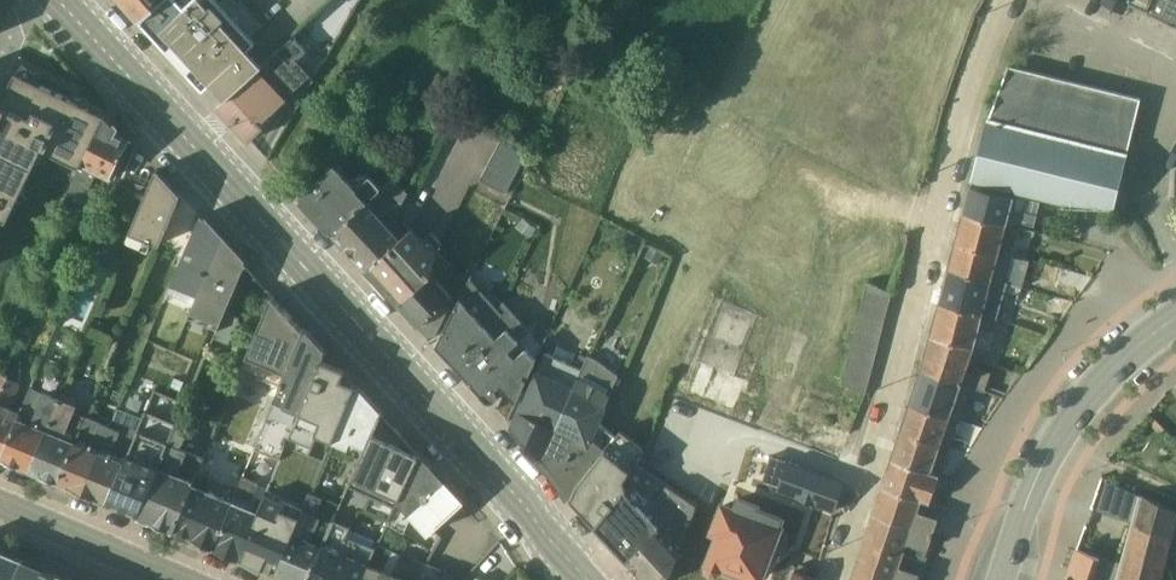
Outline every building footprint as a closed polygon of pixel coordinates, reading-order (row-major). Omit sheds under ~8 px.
[(138,22),(162,0),(118,0),(138,22)] [(138,22),(202,90),(209,84),(223,100),(260,65),(247,49),(254,42),(250,36),(257,30),(253,26),(246,32),(217,0),(162,0),(138,22)] [(1151,11),(1157,0),(1105,0),(1124,10),(1129,0),(1151,11)] [(1151,11),(1175,23),(1175,0),(1157,0),(1151,11)] [(304,50),(292,38),(260,65),(223,100),(217,106),(248,141),(276,114),(273,111),(284,101),(296,107),(312,75),(309,74),(295,59),(304,50)] [(105,114),(36,81),(41,71),(21,61),(16,71),(15,71),(0,102),(0,101),(0,230),(40,147),(79,165),(105,114)] [(1114,204),(1141,95),(1008,62),(988,114),(972,177),(1114,204)] [(113,125),(105,114),(79,165),(66,191),(82,198),(97,172),(110,178),(120,156),(127,139),(123,137),(124,135),(113,130),(115,126),(115,125),(114,124),(113,125)] [(503,134),(479,180),(506,194),(529,147),(503,134)] [(149,162),(135,147),(121,179),(138,187),(149,162)] [(125,159),(120,156),(110,178),(114,181),(125,159)] [(334,163),(298,196),(300,198),(297,200),(327,233),(329,231),(331,232),(379,187),(369,175),(355,187),(334,163)] [(179,194),(156,170),(129,233),(146,239),(158,244),(179,194)] [(379,187),(331,232),(364,268),(399,237),(391,228),(397,221),(394,217),(407,191),(391,177),(379,187)] [(971,182),(964,208),(1019,223),(1020,218),(1034,222),(1039,198),(1012,192),(971,182)] [(964,208),(956,238),(1017,254),(1018,248),(1027,251),(1033,227),(1019,223),(964,208)] [(221,241),(198,216),(167,290),(193,301),(221,241)] [(399,237),(364,268),(397,304),(432,273),(428,269),(433,265),(431,263),(437,251),(441,243),(430,231),(422,238),(411,226),(399,237)] [(146,239),(129,233),(127,240),(143,246),(146,239)] [(956,238),(949,263),(1022,283),(1030,257),(1017,254),(956,238)] [(243,265),(221,241),(193,301),(186,318),(216,331),(224,311),(243,265)] [(432,273),(397,304),(429,339),(435,336),(449,307),(443,302),(452,294),(437,278),(450,265),(437,251),(431,263),(433,265),(428,269),(432,273)] [(949,263),(940,298),(993,313),(997,314),(1002,296),(1016,300),(1022,283),(949,263)] [(470,278),(434,345),(450,362),(500,315),(497,312),(498,309),(470,278)] [(867,278),(863,293),(889,303),(892,289),(867,278)] [(863,293),(860,307),(885,317),(889,303),(863,293)] [(239,368),(279,385),(302,329),(270,295),(239,368)] [(975,342),(992,346),(997,327),(990,326),(993,313),(940,298),(931,331),(975,342)] [(500,315),(450,362),(470,384),(529,331),(508,307),(501,301),(498,309),(497,312),(500,315)] [(713,335),(741,344),(750,316),(722,307),(713,335)] [(860,307),(856,321),(881,332),(885,317),(860,307)] [(224,311),(216,331),(213,338),(228,344),(239,317),(224,311)] [(856,321),(852,336),(877,346),(881,332),(856,321)] [(253,448),(278,459),(285,444),(323,352),(302,329),(279,385),(253,448)] [(541,345),(529,331),(470,384),(485,401),(486,401),(488,402),(490,402),(491,402),(493,401),(495,400),(496,398),(497,397),(497,394),(497,392),(496,390),(495,389),(499,385),(505,392),(515,403),(541,345)] [(975,342),(931,331),(928,344),(970,356),(975,342)] [(852,336),(848,350),(874,360),(877,346),(852,336)] [(928,344),(922,365),(970,382),(991,390),(996,371),(973,363),(975,357),(970,356),(928,344)] [(848,350),(845,364),(870,375),(874,360),(848,350)] [(323,352),(285,444),(307,454),(317,434),(331,440),(354,385),(323,352)] [(732,406),(745,373),(694,352),(681,385),(732,406)] [(510,428),(540,460),(580,368),(544,353),(510,428)] [(540,460),(570,493),(578,477),(616,431),(600,419),(619,369),(598,358),(596,362),(586,357),(580,368),(540,460)] [(841,379),(866,389),(870,375),(845,364),(841,379)] [(922,365),(911,399),(959,416),(970,382),(922,365)] [(0,458),(19,411),(10,407),(19,384),(6,378),(0,392),(0,458)] [(331,440),(331,441),(345,449),(344,452),(359,458),(378,411),(354,385),(331,440)] [(0,458),(29,470),(60,397),(30,386),(19,411),(0,458)] [(515,403),(505,392),(495,410),(506,422),(515,403)] [(29,470),(58,482),(80,428),(69,424),(77,405),(74,404),(77,398),(66,393),(63,399),(60,397),(29,470)] [(911,399),(901,427),(950,444),(959,416),(911,399)] [(82,492),(105,502),(142,417),(118,407),(114,415),(82,492)] [(58,482),(82,492),(114,415),(103,411),(99,420),(86,415),(80,428),(58,482)] [(349,483),(369,492),(396,430),(378,411),(359,458),(349,483)] [(137,515),(138,515),(176,424),(144,412),(142,417),(105,502),(137,515)] [(138,515),(173,529),(192,483),(202,457),(201,456),(179,446),(183,442),(185,435),(188,428),(176,424),(138,515)] [(624,474),(635,458),(645,445),(621,426),(616,431),(578,477),(570,493),(597,521),(626,485),(624,474)] [(901,427),(892,454),(939,468),(942,469),(950,444),(901,427)] [(419,455),(396,430),(369,492),(361,510),(387,524),(419,455)] [(179,446),(201,456),(207,444),(185,435),(183,442),(179,446)] [(323,461),(307,454),(285,444),(278,459),(258,509),(238,557),(276,573),(309,493),(323,461)] [(892,454),(883,483),(930,497),(939,468),(892,454)] [(411,515),(440,478),(419,455),(387,524),(403,533),(411,515)] [(777,484),(835,506),(844,477),(832,473),(786,455),(777,484)] [(656,496),(668,480),(635,458),(624,474),(626,485),(597,521),(627,554),(661,522),(655,515),(658,511),(656,496)] [(1085,520),(1130,534),(1142,489),(1103,471),(1085,520)] [(214,547),(238,557),(258,509),(247,505),(257,482),(242,476),(232,500),(213,546),(214,546),(214,547)] [(461,501),(440,478),(411,515),(427,534),(461,501)] [(627,554),(649,578),(659,578),(673,565),(698,500),(668,480),(656,496),(658,511),(655,515),(661,522),(627,554)] [(213,546),(232,500),(192,483),(173,529),(213,546)] [(883,483),(874,508),(932,528),(942,501),(930,497),(883,483)] [(786,513),(761,502),(762,498),(738,489),(734,500),(721,495),(708,529),(713,532),(702,558),(703,568),(709,573),(719,573),(723,567),(724,565),(762,579),(773,550),(777,550),(779,550),(781,549),(783,548),(785,547),(786,546),(788,543),(789,540),(790,537),(789,533),(788,529),(786,527),(785,525),(786,520),(783,519),(786,513)] [(1130,534),(1122,557),(1077,544),(1065,579),(1160,579),(1175,532),(1173,531),(1175,518),(1175,505),(1142,489),(1130,534)] [(292,579),(307,579),(322,545),(311,540),(320,518),(315,515),(322,497),(309,493),(276,573),(292,579)] [(866,530),(926,550),(933,529),(932,528),(874,508),(866,530)] [(369,564),(337,549),(350,517),(336,511),(322,545),(307,579),(362,579),(369,564)] [(1122,557),(1130,534),(1085,520),(1077,544),(1122,557)] [(858,555),(917,577),(926,550),(866,530),(858,555)] [(398,561),(401,555),(378,544),(369,564),(362,579),(389,579),(398,561)] [(0,552),(0,579),(13,579),(21,561),(0,552)] [(917,577),(858,555),(849,579),(916,579),(917,577)] [(425,564),(409,558),(406,565),(398,561),(389,579),(417,579),(425,564)] [(818,566),(798,559),(791,579),(814,579),(818,566)] [(21,561),(13,579),(50,579),(53,574),(21,561)] [(457,576),(426,562),(425,564),(417,579),(455,579),(457,576)]
